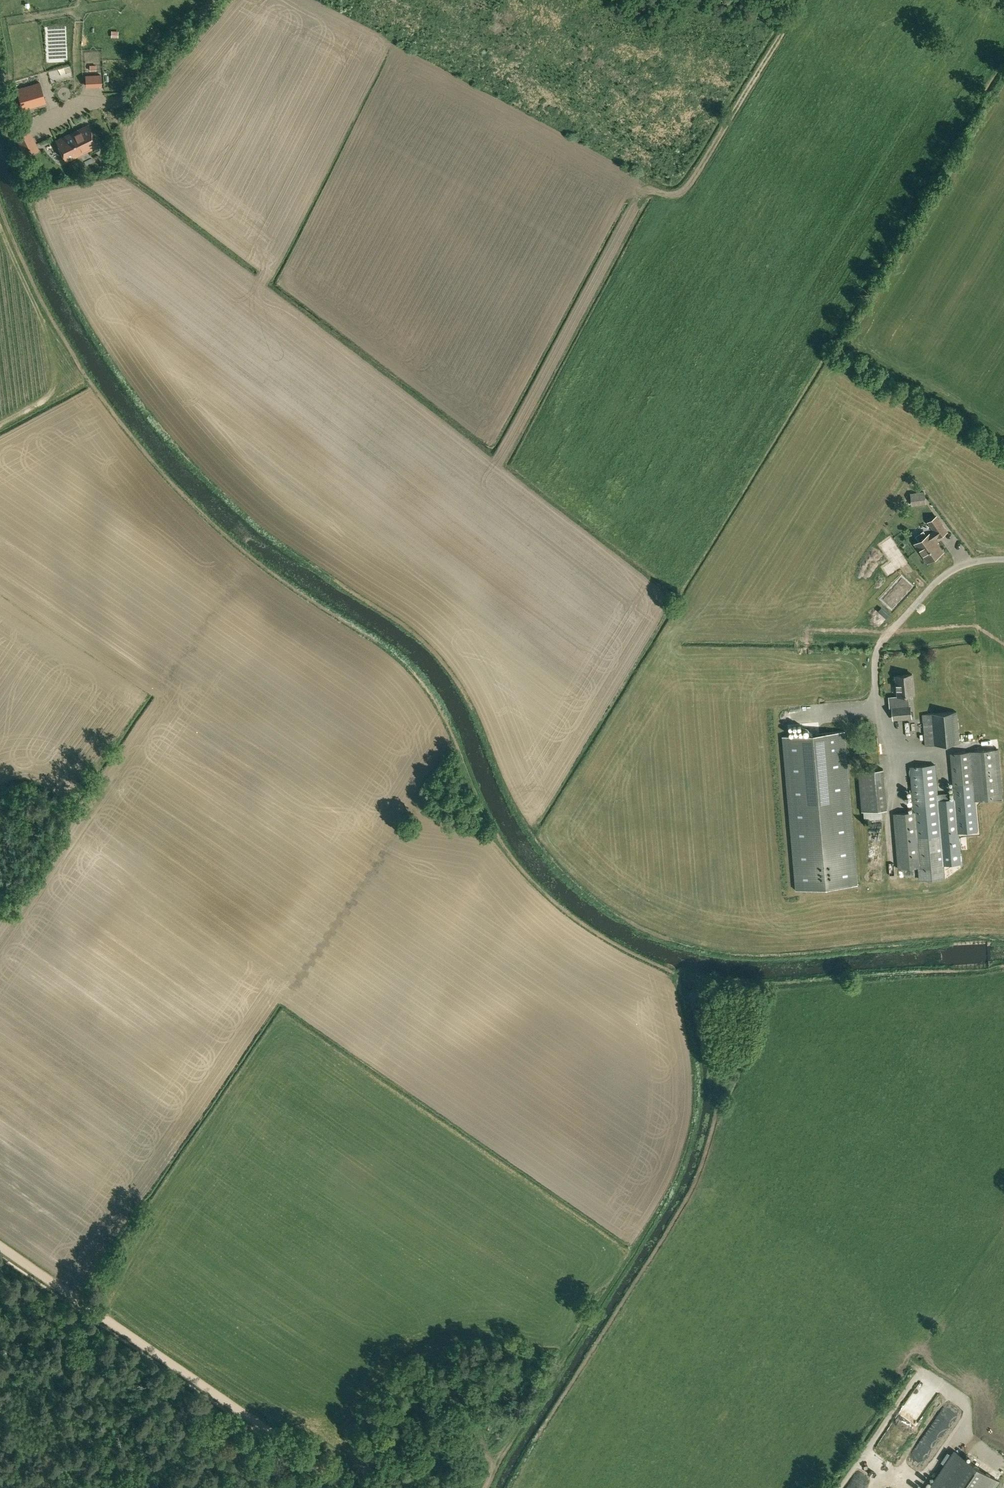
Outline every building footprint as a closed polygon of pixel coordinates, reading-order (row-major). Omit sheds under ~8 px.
[(16,88),(22,109),(45,103),(39,81),(16,88)] [(11,131),(17,143),(22,155),(37,148),(32,136),(26,124),(11,131)] [(55,140),(66,162),(99,146),(88,124),(55,140)] [(928,561),(937,555),(943,551),(933,538),(938,535),(939,536),(946,531),(936,516),(929,521),(935,530),(930,533),(916,543),(928,561)] [(906,562),(889,538),(880,544),(892,561),(883,567),(888,574),(906,562)] [(917,588),(905,577),(883,601),(896,612),(917,588)] [(899,703),(910,702),(909,694),(914,693),(912,673),(896,675),(898,695),(899,703)] [(910,705),(892,707),(893,719),(911,717),(910,705)] [(924,745),(960,742),(957,711),(922,714),(924,745)] [(795,890),(857,885),(844,730),(783,735),(795,890)] [(998,749),(970,751),(975,800),(1002,797),(998,749)] [(970,751),(950,753),(954,793),(958,832),(977,831),(975,800),(970,751)] [(936,764),(910,766),(913,811),(917,866),(918,880),(944,878),(943,864),(938,793),(936,764)] [(883,768),(858,770),(861,810),(886,808),(883,768)] [(959,834),(954,798),(949,798),(948,792),(938,793),(943,864),(961,862),(959,834)] [(913,811),(893,813),(897,868),(917,866),(913,811)] [(955,1451),(930,1487),(992,1487),(997,1480),(955,1451)]
